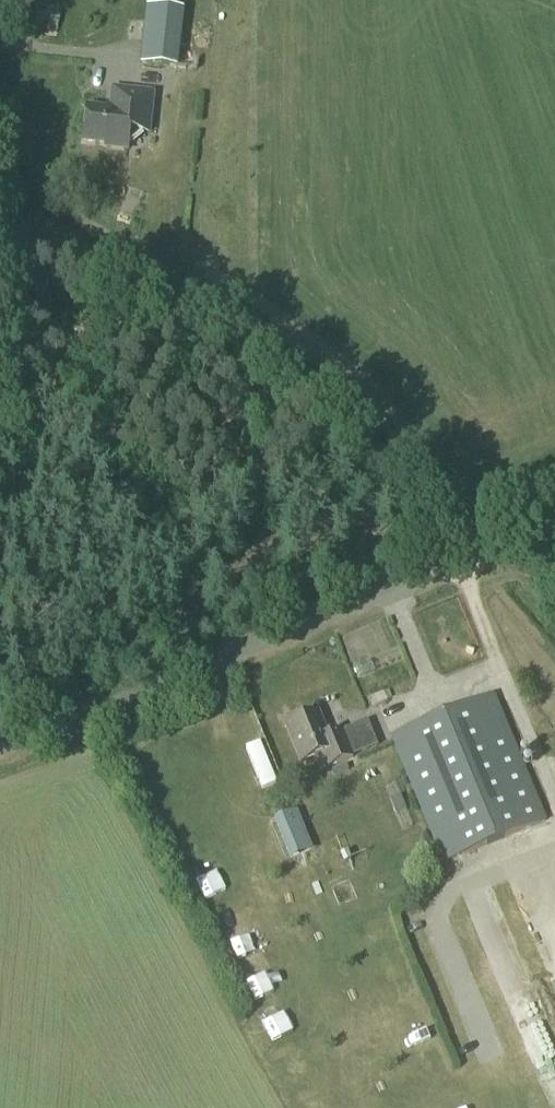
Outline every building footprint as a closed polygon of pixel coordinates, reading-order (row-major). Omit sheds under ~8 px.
[(177,68),(184,10),(146,6),(139,64),(177,68)] [(147,135),(151,95),(113,91),(111,111),(86,108),(82,142),(105,145),(105,148),(127,151),(129,133),(147,135)] [(441,865),(547,822),(494,694),(389,737),(441,865)] [(328,735),(319,713),(285,727),(301,765),(321,757),(327,771),(354,759),(342,730),(328,735)] [(270,793),(286,786),(266,738),(250,744),(270,793)] [(405,810),(399,795),(389,799),(395,814),(405,810)] [(273,821),(290,861),(313,852),(306,818),(297,811),(273,821)]
